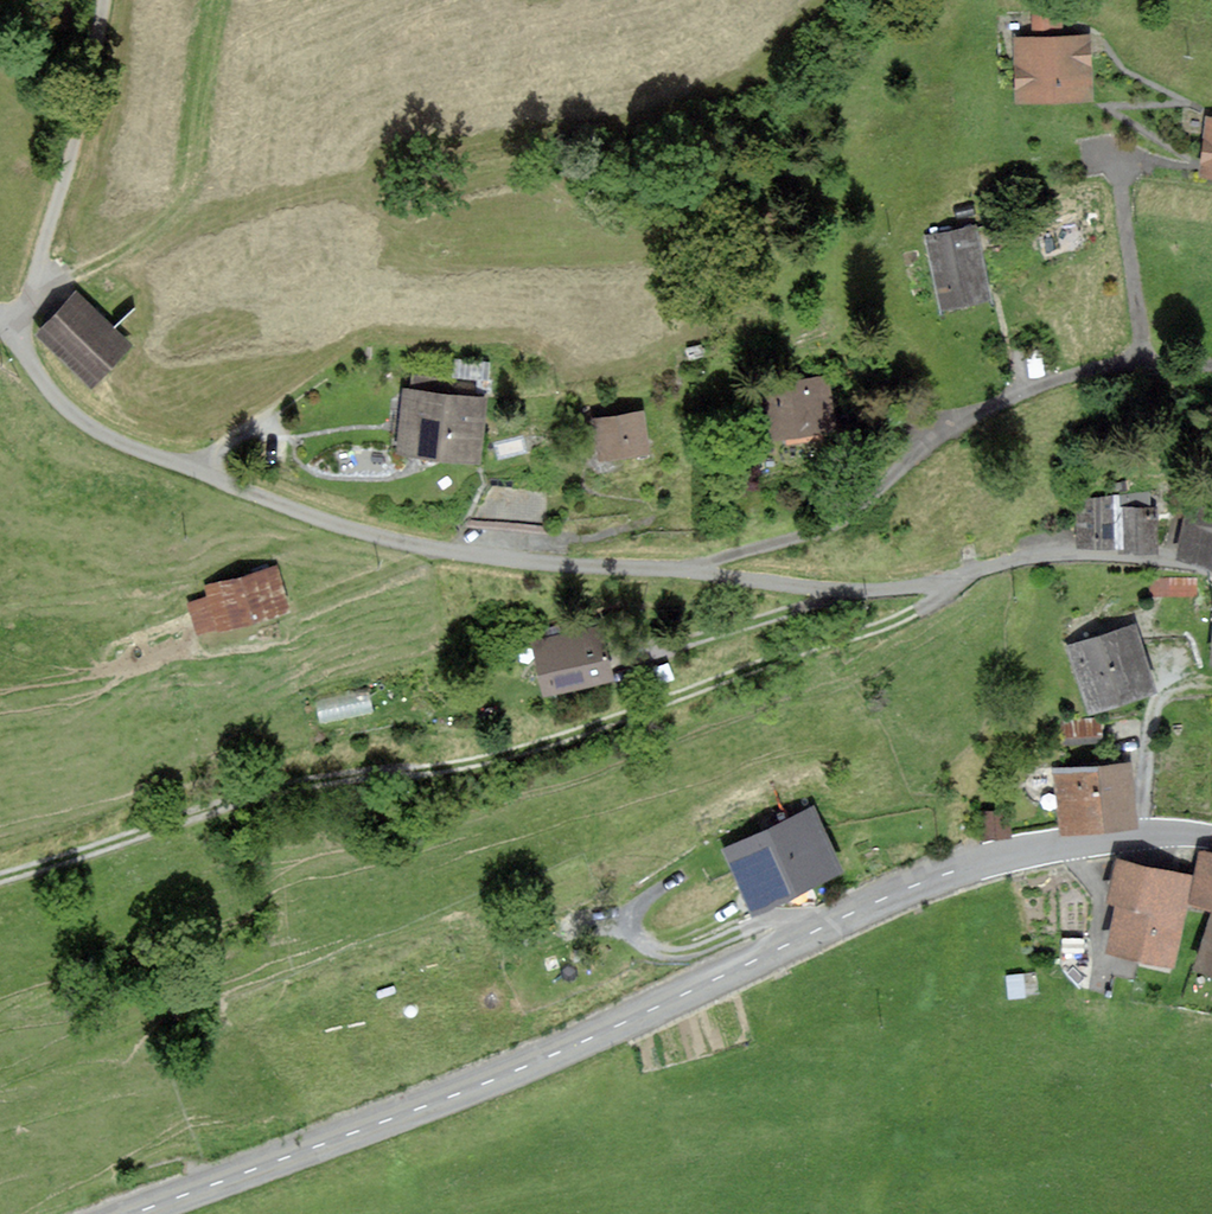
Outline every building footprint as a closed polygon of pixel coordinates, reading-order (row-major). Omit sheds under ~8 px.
[(1033,7),(1035,28),(1052,27),(1050,6),(1033,7)] [(1019,40),(1021,98),(1089,95),(1087,38),(1019,40)] [(1202,172),(1211,173),(1211,119),(1210,119),(1202,172)] [(944,304),(987,295),(973,228),(929,238),(944,304)] [(75,295),(36,332),(90,390),(129,353),(75,295)] [(768,388),(777,436),(840,425),(832,377),(768,388)] [(407,393),(401,447),(474,456),(481,402),(407,393)] [(592,421),(598,457),(647,448),(640,412),(592,421)] [(1082,499),(1082,545),(1151,546),(1152,509),(1115,509),(1115,500),(1082,499)] [(1182,556),(1211,563),(1211,508),(1195,503),(1182,556)] [(193,592),(206,636),(280,614),(267,570),(193,592)] [(597,628),(537,643),(550,693),(610,677),(597,628)] [(1072,647),(1089,706),(1153,687),(1136,628),(1072,647)] [(1058,771),(1063,829),(1135,823),(1130,765),(1058,771)] [(812,809),(726,849),(753,907),(839,868),(812,809)] [(982,812),(984,837),(1009,836),(1007,811),(982,812)] [(1190,900),(1211,905),(1211,857),(1202,854),(1190,900)] [(1109,948),(1171,962),(1191,876),(1120,860),(1111,899),(1119,901),(1109,948)] [(1211,971),(1211,917),(1197,966),(1211,971)]
